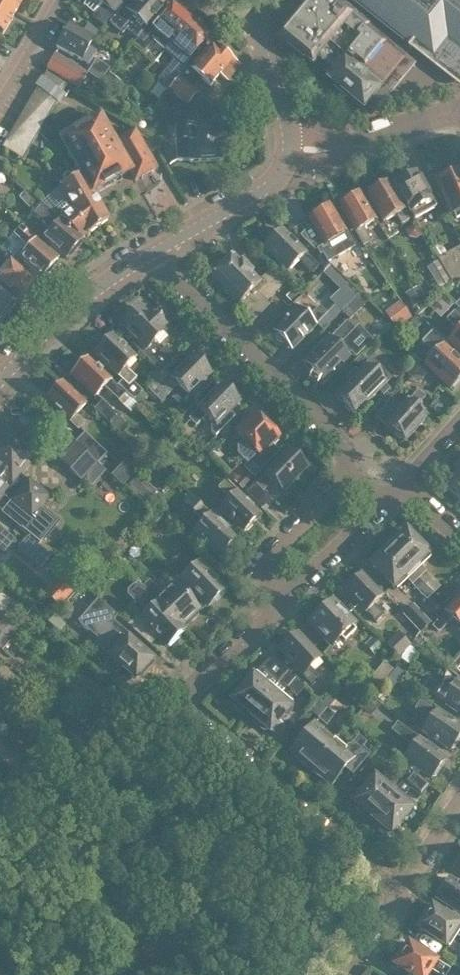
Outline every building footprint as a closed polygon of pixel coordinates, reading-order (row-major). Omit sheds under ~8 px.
[(14,9),(19,0),(0,0),(0,1),(14,9)] [(113,10),(120,1),(119,0),(101,0),(102,1),(91,15),(103,24),(113,10)] [(125,8),(122,5),(109,21),(122,32),(126,27),(135,35),(145,24),(165,0),(132,0),(125,8)] [(280,32),(313,61),(318,55),(330,40),(353,12),(354,11),(341,0),(308,0),(280,32)] [(459,72),(459,0),(368,0),(414,36),(459,72)] [(14,9),(0,1),(0,28),(2,29),(14,9)] [(170,3),(151,25),(147,22),(133,39),(143,48),(153,36),(164,46),(169,41),(188,18),(170,3)] [(353,12),(330,40),(348,55),(346,57),(381,85),(406,57),(353,12)] [(188,18),(169,41),(164,46),(174,55),(162,69),(167,73),(159,81),(166,87),(168,84),(186,62),(191,66),(198,57),(190,51),(206,33),(188,18)] [(86,31),(68,21),(55,43),(88,61),(93,52),(85,47),(92,35),(86,31)] [(87,21),(82,28),(86,31),(92,35),(97,29),(87,21)] [(100,29),(95,34),(105,43),(109,38),(100,29)] [(365,103),(381,85),(346,57),(348,55),(330,40),(318,55),(329,65),(325,70),(336,79),(333,83),(345,93),(348,89),(365,103)] [(195,84),(202,75),(210,83),(223,68),(229,73),(237,63),(211,42),(198,57),(191,66),(186,62),(168,84),(187,101),(199,87),(195,84)] [(47,64),(78,84),(86,72),(55,52),(47,64)] [(96,55),(87,69),(100,78),(110,64),(96,55)] [(47,67),(35,87),(57,100),(69,81),(47,67)] [(114,89),(121,93),(127,87),(120,81),(114,89)] [(35,87),(28,97),(51,111),(57,100),(35,87)] [(28,97),(22,107),(44,121),(51,111),(28,97)] [(196,112),(209,111),(209,99),(196,100),(196,103),(196,112)] [(196,112),(196,103),(177,104),(180,157),(189,157),(189,160),(224,157),(221,114),(196,116),(196,112)] [(22,107),(16,117),(38,131),(44,121),(22,107)] [(92,190),(92,189),(129,168),(135,177),(155,165),(133,128),(114,139),(99,113),(60,135),(80,170),(92,190)] [(16,117),(10,128),(32,141),(38,131),(16,117)] [(10,128),(3,138),(25,152),(31,143),(32,141),(10,128)] [(32,141),(31,143),(39,147),(50,142),(38,131),(32,141)] [(0,143),(0,145),(16,154),(25,152),(3,138),(0,143)] [(57,215),(59,217),(81,236),(107,217),(92,190),(80,170),(73,174),(72,172),(69,170),(65,169),(61,172),(59,175),(60,179),(61,181),(60,181),(69,197),(51,210),(57,215)] [(459,169),(437,179),(450,209),(452,208),(455,215),(459,213),(459,170),(459,169)] [(395,182),(414,216),(434,204),(430,197),(431,197),(416,170),(395,182)] [(367,192),(382,219),(395,212),(400,221),(408,216),(387,180),(367,192)] [(52,227),(44,236),(65,255),(81,236),(59,217),(57,215),(51,210),(39,200),(24,187),(17,195),(31,210),(52,227)] [(339,202),(363,242),(371,237),(363,223),(375,216),(359,190),(339,202)] [(310,222),(299,233),(315,248),(319,245),(329,262),(339,256),(356,246),(346,229),(330,202),(327,204),(323,202),(305,213),(307,216),(310,222)] [(19,256),(41,275),(59,254),(42,240),(36,235),(28,228),(21,222),(7,238),(11,242),(4,250),(15,260),(19,256)] [(405,228),(408,233),(416,235),(421,232),(415,222),(405,228)] [(298,257),(311,269),(317,263),(280,226),(262,243),(287,268),(298,257)] [(437,256),(453,283),(459,276),(459,242),(437,256)] [(268,301),(265,299),(283,281),(269,266),(258,277),(232,251),(212,272),(239,299),(238,301),(253,316),(268,301)] [(322,252),(315,255),(322,269),(328,263),(322,252)] [(21,297),(36,280),(6,253),(0,260),(0,279),(21,297)] [(451,282),(435,255),(424,262),(440,289),(451,282)] [(330,296),(341,307),(358,291),(356,290),(354,292),(344,282),(330,296)] [(414,303),(423,298),(415,285),(407,291),(414,303)] [(0,286),(0,314),(14,299),(0,286)] [(358,291),(341,307),(349,315),(366,299),(358,291)] [(127,316),(122,322),(129,329),(128,331),(144,347),(140,350),(160,370),(164,366),(175,355),(165,346),(163,347),(154,338),(167,325),(153,311),(150,314),(138,302),(126,315),(127,316)] [(296,305),(273,328),(290,345),(325,310),(318,302),(306,314),(296,305)] [(459,350),(459,314),(454,308),(446,316),(457,327),(447,337),(459,350)] [(415,315),(409,321),(415,327),(421,321),(415,315)] [(347,352),(346,352),(349,349),(354,354),(373,336),(358,322),(354,326),(345,318),(303,359),(322,378),(347,352)] [(94,351),(120,377),(116,381),(120,384),(133,397),(141,389),(143,387),(133,377),(136,374),(128,367),(128,362),(135,354),(112,332),(94,351)] [(434,350),(424,361),(449,385),(451,382),(453,384),(459,377),(459,375),(459,374),(459,373),(459,360),(431,332),(423,340),(434,350)] [(359,352),(352,359),(358,365),(365,357),(359,352)] [(87,353),(86,355),(70,372),(93,395),(103,384),(112,392),(120,384),(116,381),(87,353)] [(162,400),(168,394),(178,383),(189,394),(189,393),(194,397),(211,380),(206,376),(210,372),(192,354),(172,374),(164,366),(160,370),(146,384),(162,400)] [(349,380),(336,393),(343,400),(344,401),(344,404),(348,408),(351,408),(352,409),(353,410),(367,395),(371,395),(374,392),(374,389),(375,387),(381,393),(389,385),(383,379),(388,374),(371,358),(358,371),(354,367),(345,376),(349,380)] [(407,371),(418,381),(427,371),(415,361),(407,371)] [(75,413),(86,402),(62,380),(46,397),(79,429),(85,422),(75,413)] [(205,414),(212,420),(211,422),(211,428),(216,433),(236,413),(231,408),(240,399),(221,381),(187,416),(196,424),(205,414)] [(375,411),(385,421),(404,437),(425,413),(415,403),(424,393),(417,386),(401,404),(390,395),(375,411)] [(138,401),(146,393),(141,389),(133,397),(138,401)] [(101,397),(93,406),(119,431),(128,422),(101,397)] [(240,452),(249,460),(245,463),(255,474),(281,447),(274,441),(278,438),(276,435),(277,433),(254,412),(252,414),(250,412),(244,418),(247,420),(236,431),(242,436),(238,441),(238,449),(240,452)] [(175,420),(167,429),(175,436),(183,427),(175,420)] [(21,525),(29,532),(40,541),(56,520),(39,506),(41,504),(50,493),(28,476),(26,479),(19,473),(29,461),(27,459),(35,449),(4,424),(0,429),(0,496),(3,492),(11,499),(2,510),(19,525),(20,526),(21,525)] [(106,466),(98,459),(75,438),(65,429),(50,445),(60,454),(57,456),(80,477),(82,475),(91,483),(106,466)] [(84,429),(75,438),(98,459),(106,449),(84,429)] [(255,482),(262,489),(272,479),(282,489),(308,462),(300,455),(298,458),(288,448),(255,482)] [(251,479),(238,466),(229,475),(242,488),(251,479)] [(459,488),(459,467),(450,478),(459,488)] [(155,489),(137,472),(128,481),(146,499),(155,489)] [(259,512),(228,482),(224,478),(216,485),(220,489),(229,497),(215,511),(230,527),(235,522),(242,529),(259,512)] [(262,489),(255,482),(246,492),(260,505),(269,496),(262,489)] [(202,519),(193,529),(219,554),(235,536),(196,499),(189,506),(202,519)] [(3,549),(14,536),(0,525),(0,546),(3,549)] [(440,583),(420,562),(429,554),(405,528),(388,545),(432,591),(440,583)] [(49,555),(44,551),(26,535),(18,545),(40,565),(49,555)] [(396,586),(407,576),(429,599),(435,593),(432,591),(388,545),(371,561),(396,586)] [(201,559),(192,568),(185,561),(182,563),(174,554),(166,562),(206,603),(223,586),(207,570),(210,568),(201,559)] [(62,569),(44,590),(59,604),(78,583),(62,569)] [(344,587),(375,620),(383,612),(373,602),(382,593),(360,571),(344,587)] [(140,601),(148,610),(141,617),(136,612),(127,622),(149,643),(158,635),(166,643),(183,627),(180,624),(158,600),(158,599),(144,585),(138,579),(129,588),(129,592),(136,601),(140,601)] [(144,585),(158,599),(158,600),(180,624),(197,607),(175,583),(164,593),(150,579),(144,585)] [(431,624),(436,628),(440,628),(443,625),(451,615),(459,622),(459,589),(431,624)] [(93,641),(108,653),(134,676),(151,657),(126,634),(129,631),(114,618),(117,613),(97,595),(76,619),(96,637),(93,641)] [(356,628),(352,625),(356,621),(333,598),(310,620),(332,644),(341,635),(345,639),(356,628)] [(414,601),(403,610),(420,629),(431,619),(414,601)] [(53,613),(46,620),(57,629),(63,622),(53,613)] [(10,623),(0,615),(0,631),(9,638),(12,641),(20,631),(10,623)] [(9,638),(0,631),(0,646),(1,647),(9,638)] [(289,670),(295,665),(311,682),(318,675),(310,666),(320,657),(297,632),(279,649),(282,652),(277,657),(287,668),(289,670)] [(386,643),(399,655),(410,645),(397,632),(386,643)] [(416,637),(411,643),(418,648),(423,641),(416,637)] [(262,642),(258,646),(263,652),(268,648),(262,642)] [(249,713),(286,670),(287,668),(272,653),(254,671),(253,670),(231,697),(249,713)] [(448,668),(459,676),(459,653),(448,668)] [(390,673),(393,669),(383,660),(369,677),(379,685),(383,680),(390,673)] [(397,679),(404,671),(396,665),(393,669),(390,673),(397,679)] [(287,668),(286,670),(249,713),(268,729),(291,702),(279,692),(292,676),(294,674),(289,670),(287,668)] [(383,680),(391,686),(397,679),(390,673),(383,680)] [(458,709),(458,708),(459,709),(459,685),(454,681),(449,689),(429,676),(423,685),(448,701),(447,702),(458,709)] [(328,691),(321,700),(326,705),(327,706),(335,697),(328,691)] [(108,717),(119,704),(109,695),(98,708),(108,717)] [(362,707),(369,713),(378,703),(370,697),(362,707)] [(450,748),(459,734),(459,727),(422,700),(416,708),(430,718),(423,728),(450,748)] [(87,704),(77,716),(88,725),(98,714),(87,704)] [(326,705),(318,715),(325,721),(333,712),(327,706),(326,705)] [(290,747),(307,761),(310,764),(332,738),(312,721),(290,747)] [(54,740),(43,730),(35,739),(47,748),(54,740)] [(332,738),(310,764),(330,781),(344,765),(349,769),(364,751),(356,744),(362,737),(355,731),(348,740),(344,740),(340,745),(332,738)] [(388,747),(402,758),(404,755),(431,776),(446,757),(419,736),(413,744),(399,733),(388,747)] [(0,735),(0,761),(35,790),(47,775),(0,735)] [(404,762),(400,767),(386,784),(375,774),(353,800),(371,815),(407,773),(411,768),(404,762)] [(411,768),(407,773),(371,815),(390,831),(411,805),(400,796),(409,785),(420,795),(430,783),(411,768)] [(437,891),(438,895),(437,896),(459,911),(459,883),(450,876),(445,884),(441,884),(437,891)] [(418,926),(448,945),(456,933),(459,936),(459,922),(432,904),(418,926)] [(408,942),(395,964),(412,974),(446,974),(453,965),(430,950),(428,954),(408,942)]
